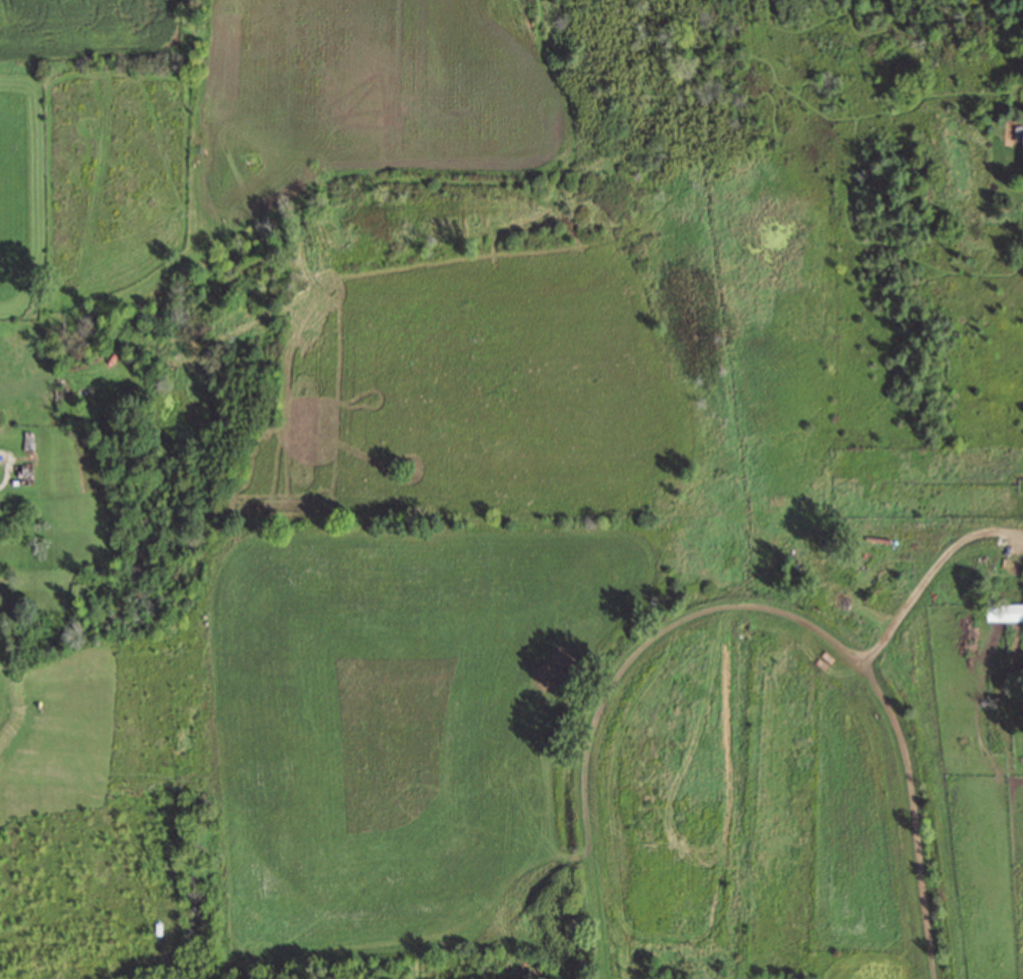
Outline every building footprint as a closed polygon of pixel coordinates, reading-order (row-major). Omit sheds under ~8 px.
[(985,604),(985,623),(1022,624),(1022,604),(985,604)]
